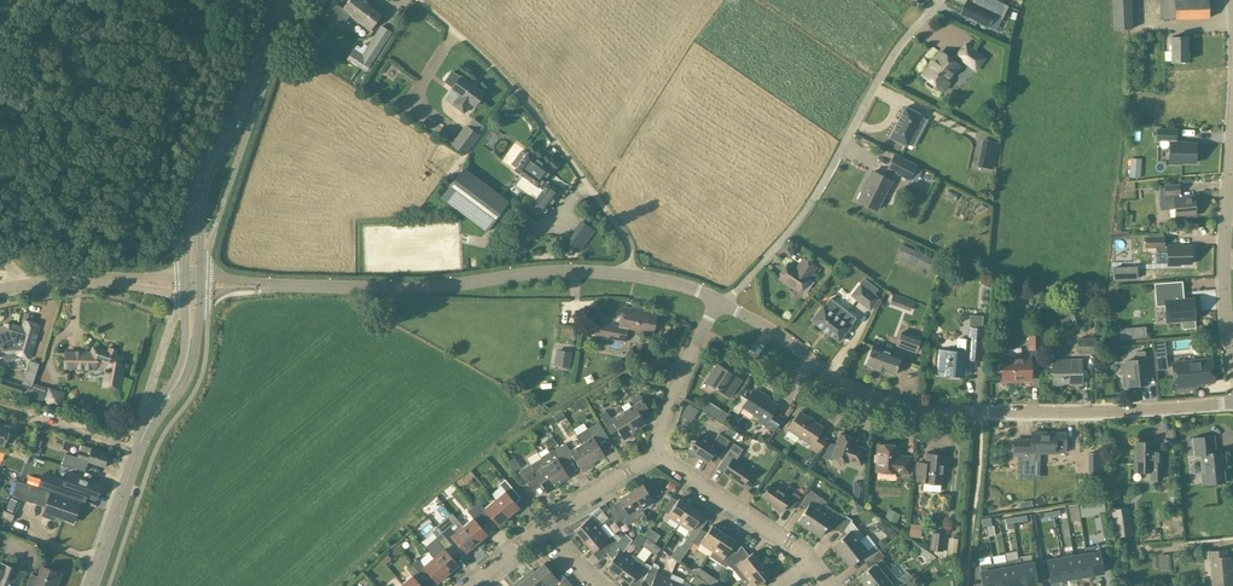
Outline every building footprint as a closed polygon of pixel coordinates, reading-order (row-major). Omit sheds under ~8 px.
[(350,16),(370,31),(383,12),(367,0),(349,0),(342,9),(335,3),(328,14),(343,25),(350,16)] [(997,0),(974,0),(975,0),(974,4),(968,1),(962,15),(967,17),(965,20),(976,25),(978,22),(987,26),(992,16),(1001,20),(1008,5),(997,0)] [(1113,29),(1133,29),(1132,0),(1112,0),(1113,29)] [(1208,0),(1160,0),(1160,19),(1175,19),(1209,18),(1208,0)] [(381,26),(363,54),(354,48),(347,60),(366,72),(392,32),(381,26)] [(1187,37),(1171,37),(1171,61),(1188,61),(1187,37)] [(964,60),(963,61),(975,70),(984,59),(972,49),(972,50),(976,54),(968,64),(964,60)] [(940,51),(922,75),(927,79),(926,81),(934,87),(935,85),(941,89),(944,90),(950,83),(948,81),(959,66),(940,51)] [(461,75),(460,76),(452,70),(444,81),(452,87),(451,88),(462,95),(455,105),(464,112),(471,102),(475,105),(484,92),(461,75)] [(905,107),(890,137),(907,146),(913,135),(917,138),(926,120),(922,118),(923,116),(905,107)] [(480,135),(466,124),(451,144),(465,155),(480,135)] [(1157,130),(1157,139),(1169,139),(1169,163),(1181,163),(1181,162),(1196,162),(1196,143),(1181,143),(1181,142),(1176,142),(1176,130),(1157,130)] [(998,142),(986,140),(980,166),(993,169),(998,142)] [(521,150),(511,163),(517,167),(515,168),(515,169),(515,170),(516,169),(523,175),(517,184),(536,198),(527,211),(526,211),(526,212),(527,213),(527,212),(537,220),(538,221),(538,220),(560,190),(544,178),(550,170),(551,170),(551,169),(550,168),(550,169),(528,152),(528,151),(527,152),(526,154),(521,150)] [(888,168),(909,179),(916,166),(894,155),(888,168)] [(1140,176),(1141,157),(1129,157),(1128,176),(1140,176)] [(462,168),(461,169),(462,169),(442,196),(441,197),(442,197),(486,230),(487,231),(487,230),(507,203),(508,203),(507,202),(463,169),(462,168)] [(877,210),(892,181),(873,171),(858,200),(877,210)] [(1175,207),(1176,222),(1187,221),(1186,216),(1196,215),(1194,195),(1180,196),(1179,185),(1166,186),(1168,208),(1175,207)] [(568,240),(567,241),(568,241),(579,250),(594,230),(582,222),(583,222),(582,221),(581,222),(582,222),(568,241),(568,240)] [(1145,237),(1145,248),(1165,248),(1165,236),(1163,236),(1163,233),(1147,233),(1148,237),(1145,237)] [(1180,265),(1180,263),(1191,263),(1191,246),(1167,247),(1167,265),(1180,265)] [(798,292),(816,267),(803,258),(797,267),(789,262),(778,279),(798,292)] [(1136,266),(1113,267),(1114,280),(1137,279),(1136,266)] [(850,295),(870,310),(880,298),(875,294),(879,289),(865,279),(862,284),(860,282),(850,295)] [(1031,296),(1043,296),(1043,286),(1031,286),(1031,296)] [(1047,296),(1058,296),(1058,286),(1047,286),(1047,296)] [(1195,320),(1193,298),(1178,299),(1177,290),(1155,292),(1157,306),(1166,305),(1167,322),(1195,320)] [(893,294),(890,303),(897,305),(900,297),(893,294)] [(653,335),(658,313),(622,306),(618,326),(613,325),(614,324),(597,320),(594,336),(626,342),(628,331),(653,335)] [(850,327),(849,326),(852,321),(843,314),(840,319),(823,306),(811,321),(839,342),(850,327)] [(945,375),(964,376),(965,368),(974,368),(975,359),(986,360),(989,329),(982,328),(983,316),(970,315),(968,340),(958,339),(957,351),(939,350),(938,368),(946,369),(945,375)] [(40,325),(25,320),(22,328),(13,325),(5,325),(0,327),(0,356),(5,354),(6,357),(8,360),(10,360),(13,359),(15,357),(16,354),(30,358),(40,325)] [(1121,339),(1133,338),(1133,328),(1120,329),(1121,339)] [(922,337),(901,330),(896,345),(916,353),(922,337)] [(1031,380),(1031,360),(1040,360),(1040,350),(1042,350),(1042,334),(1028,334),(1028,350),(1030,350),(1030,356),(1002,357),(1002,381),(1031,380)] [(1078,337),(1078,354),(1097,354),(1096,337),(1078,337)] [(1165,340),(1154,341),(1156,357),(1166,356),(1165,340)] [(866,364),(894,375),(901,357),(872,346),(866,364)] [(92,352),(66,352),(66,368),(76,368),(76,367),(93,367),(93,369),(95,369),(96,364),(106,367),(105,370),(106,370),(103,386),(120,389),(124,365),(120,364),(122,357),(93,348),(92,352)] [(554,365),(570,368),(572,352),(557,349),(554,365)] [(1154,350),(1137,352),(1138,359),(1123,361),(1126,386),(1147,384),(1147,376),(1156,375),(1154,350)] [(1173,363),(1175,388),(1183,387),(1183,385),(1214,381),(1211,359),(1173,363)] [(1052,360),(1053,385),(1082,385),(1082,360),(1052,360)] [(28,361),(21,383),(31,386),(38,364),(28,361)] [(705,381),(730,397),(741,380),(717,364),(705,381)] [(47,387),(34,383),(29,399),(42,404),(47,387)] [(774,432),(783,418),(774,411),(778,405),(763,396),(764,395),(759,391),(756,392),(753,390),(742,407),(760,419),(759,422),(774,432)] [(634,405),(623,412),(634,430),(646,423),(643,419),(651,414),(639,394),(630,399),(634,405)] [(698,410),(689,405),(682,416),(690,422),(698,410)] [(720,409),(715,417),(722,422),(727,413),(720,409)] [(635,432),(634,430),(623,412),(611,419),(607,411),(600,415),(608,429),(614,425),(623,440),(635,432)] [(818,453),(827,439),(819,434),(823,428),(799,412),(788,429),(811,445),(809,448),(818,453)] [(9,428),(0,425),(0,444),(4,445),(9,428)] [(595,425),(589,429),(589,428),(576,436),(581,444),(593,462),(605,455),(597,442),(603,439),(595,425)] [(736,436),(739,433),(729,427),(725,433),(733,439),(735,436),(736,436)] [(1066,433),(1031,432),(1031,440),(1015,439),(1014,456),(1035,456),(1035,452),(1056,453),(1056,452),(1066,453),(1066,433)] [(721,455),(730,441),(719,433),(712,443),(699,435),(696,440),(691,440),(691,448),(689,450),(691,451),(691,456),(698,456),(707,462),(715,451),(721,455)] [(833,460),(834,457),(848,462),(848,461),(861,465),(867,449),(858,446),(858,448),(853,446),(855,439),(840,434),(836,444),(832,443),(822,457),(833,460)] [(1201,455),(1203,472),(1202,472),(1203,485),(1225,483),(1223,469),(1226,468),(1224,451),(1213,453),(1211,436),(1193,438),(1194,456),(1201,455)] [(1163,452),(1152,452),(1152,442),(1136,442),(1136,471),(1150,471),(1150,480),(1163,480),(1163,452)] [(581,444),(570,451),(565,443),(559,447),(567,460),(573,457),(582,472),(594,464),(593,462),(581,444)] [(743,486),(752,472),(735,461),(743,449),(734,443),(726,455),(732,459),(723,473),(743,486)] [(65,454),(61,464),(84,472),(88,462),(105,467),(109,454),(82,445),(77,458),(65,454)] [(909,473),(910,458),(898,457),(899,446),(878,445),(876,471),(897,473),(897,472),(909,473)] [(35,446),(32,454),(40,456),(41,451),(39,447),(35,446)] [(542,458),(541,458),(557,484),(558,484),(569,477),(561,464),(567,460),(559,447),(553,451),(552,450),(541,456),(542,458)] [(1103,451),(1088,451),(1088,474),(1103,474),(1103,451)] [(942,484),(945,456),(926,454),(925,467),(917,466),(915,480),(923,481),(923,482),(942,484)] [(528,484),(538,478),(547,493),(559,486),(558,484),(557,484),(541,458),(530,465),(520,471),(528,484)] [(54,481),(51,491),(84,502),(86,497),(94,500),(100,483),(68,472),(63,485),(54,481)] [(505,491),(495,500),(509,516),(519,508),(513,500),(519,495),(515,491),(515,492),(505,480),(499,484),(505,491)] [(73,522),(80,503),(17,482),(12,496),(46,508),(43,515),(59,521),(60,518),(73,522)] [(643,484),(631,491),(642,510),(654,502),(653,500),(659,496),(650,483),(644,486),(643,484)] [(791,510),(800,497),(794,493),(791,496),(772,483),(763,496),(775,505),(774,507),(781,511),(785,506),(791,510)] [(853,500),(865,500),(865,485),(853,485),(853,500)] [(797,522),(809,529),(822,509),(811,502),(816,494),(810,490),(802,503),(807,507),(797,522)] [(642,510),(631,491),(619,499),(620,501),(614,505),(622,518),(623,518),(627,526),(645,515),(642,510)] [(667,516),(679,524),(691,506),(679,499),(677,501),(672,497),(663,510),(669,514),(667,516)] [(10,498),(6,509),(15,512),(19,501),(10,498)] [(487,522),(492,518),(498,525),(509,516),(495,500),(484,509),(478,502),(473,506),(487,522)] [(1079,502),(1080,514),(1105,513),(1104,501),(1079,502)] [(1077,503),(1068,505),(1071,521),(1080,519),(1077,503)] [(616,522),(622,518),(614,505),(608,508),(616,522)] [(487,535),(481,527),(487,522),(473,506),(467,511),(473,518),(463,527),(477,543),(487,535)] [(703,514),(691,506),(679,524),(691,532),(686,538),(682,545),(688,549),(689,547),(702,529),(696,525),(703,514)] [(833,517),(822,509),(809,529),(820,537),(833,517)] [(885,518),(896,522),(900,513),(889,509),(885,518)] [(1126,509),(1114,510),(1117,535),(1129,534),(1126,509)] [(831,525),(837,529),(845,516),(839,512),(831,525)] [(419,530),(431,521),(427,516),(414,525),(419,530)] [(575,530),(584,541),(600,527),(591,516),(575,530)] [(844,531),(847,534),(832,545),(841,556),(860,541),(865,537),(851,521),(851,520),(845,516),(837,529),(843,533),(844,531)] [(600,527),(584,541),(593,552),(600,546),(606,553),(617,541),(612,536),(615,534),(605,523),(600,527)] [(922,524),(910,523),(909,537),(919,543),(919,538),(921,538),(922,524)] [(700,543),(712,551),(724,533),(712,525),(707,533),(702,529),(689,547),(695,551),(700,543)] [(868,532),(873,542),(885,536),(880,526),(868,532)] [(477,543),(463,527),(452,536),(447,529),(441,534),(444,537),(455,549),(460,545),(466,552),(477,543)] [(437,529),(432,533),(439,541),(444,537),(441,534),(437,529)] [(932,532),(930,550),(936,551),(935,554),(942,555),(942,551),(943,551),(945,533),(932,532)] [(421,540),(424,545),(434,538),(431,533),(421,540)] [(726,568),(727,566),(736,552),(731,549),(736,541),(724,533),(712,551),(709,556),(720,564),(726,568)] [(640,534),(633,542),(639,547),(645,538),(640,534)] [(458,565),(452,558),(457,553),(455,549),(444,537),(438,542),(444,549),(434,557),(448,574),(458,565)] [(617,541),(606,553),(612,559),(607,566),(619,575),(631,558),(620,549),(622,547),(620,545),(617,541)] [(863,555),(867,560),(880,551),(875,545),(868,551),(860,541),(841,556),(849,566),(863,555)] [(727,566),(732,569),(742,580),(745,577),(761,564),(752,553),(749,555),(741,545),(736,552),(727,566)] [(1085,547),(1086,553),(1090,575),(1104,572),(1099,545),(1085,547)] [(1227,550),(1208,552),(1209,560),(1210,560),(1212,585),(1232,585),(1232,575),(1231,556),(1227,556),(1227,550)] [(880,551),(867,560),(872,566),(858,577),(865,585),(868,585),(890,569),(881,559),(884,556),(880,551)] [(928,551),(924,553),(928,563),(937,557),(928,551)] [(1077,577),(1090,575),(1086,553),(1073,555),(1077,577)] [(1170,570),(1170,553),(1160,553),(1159,570),(1170,570)] [(1077,577),(1073,555),(1061,558),(1064,579),(1077,577)] [(426,580),(431,575),(437,583),(448,574),(434,557),(424,566),(418,559),(412,564),(426,580)] [(635,576),(643,580),(651,566),(645,563),(642,566),(631,558),(619,575),(630,583),(635,576)] [(1064,579),(1061,558),(1047,560),(1051,582),(1064,579)] [(1020,565),(1019,559),(1006,561),(1007,567),(1010,585),(1024,585),(1020,565)] [(868,585),(901,585),(908,580),(912,577),(899,561),(890,569),(868,585)] [(1020,565),(1024,585),(1026,585),(1037,584),(1033,562),(1020,565)] [(25,571),(1,563),(0,566),(0,585),(19,585),(25,571)] [(534,572),(545,584),(545,585),(546,585),(553,585),(559,581),(544,563),(534,572)] [(994,569),(993,563),(980,566),(983,585),(997,585),(994,569)] [(426,580),(412,564),(407,569),(412,575),(402,584),(404,585),(421,585),(420,585),(426,580)] [(748,581),(752,585),(756,585),(770,575),(761,564),(745,577),(742,580),(740,581),(743,585),(748,581)] [(643,580),(651,584),(650,585),(666,585),(669,579),(656,573),(658,570),(651,566),(643,580)] [(27,585),(57,585),(61,574),(42,567),(37,581),(30,578),(27,585)] [(1007,567),(994,569),(997,585),(1010,585),(1007,567)] [(696,576),(708,584),(712,585),(714,585),(718,580),(700,569),(696,576)] [(522,578),(528,585),(543,585),(545,585),(545,584),(534,572),(531,574),(529,572),(522,578)] [(708,584),(696,576),(695,575),(691,583),(696,585),(706,585),(708,584)]
